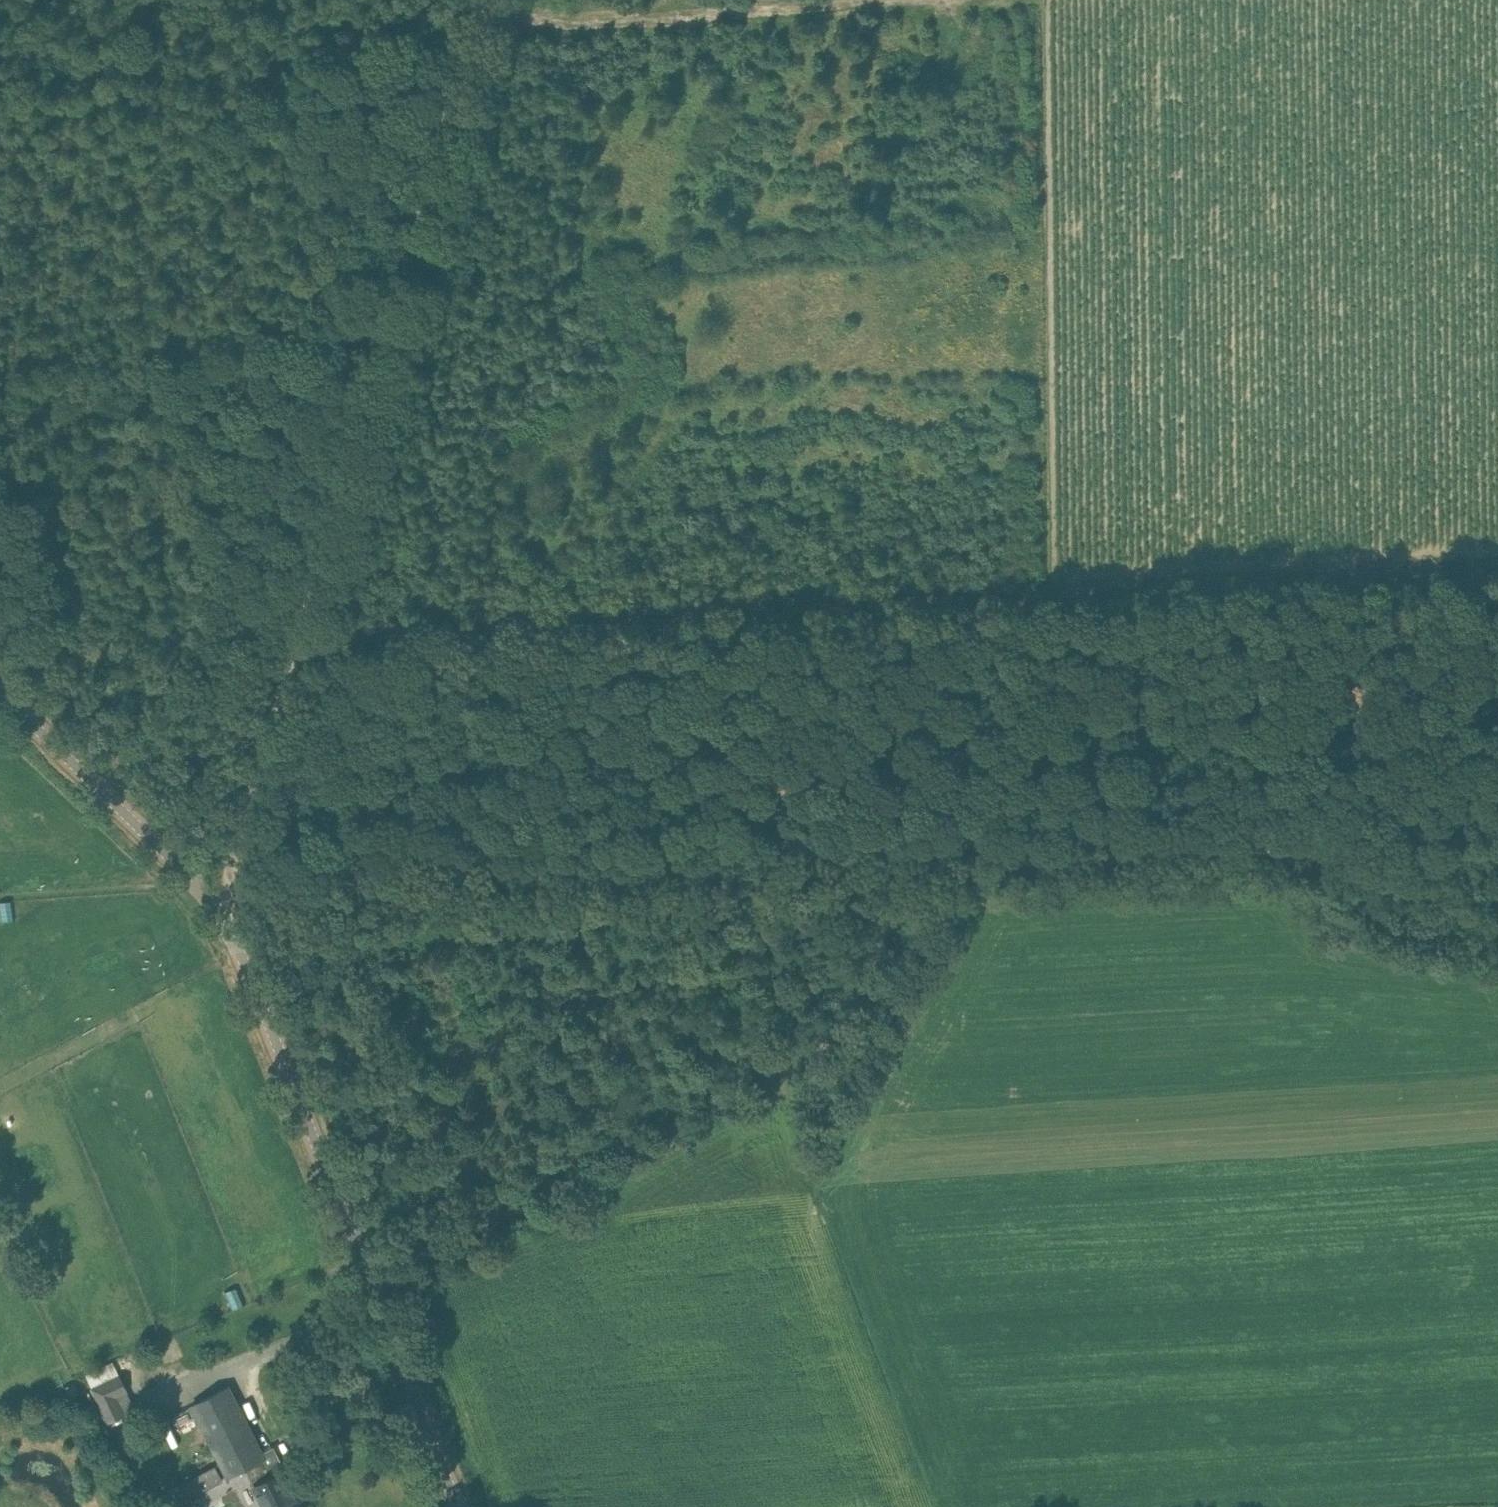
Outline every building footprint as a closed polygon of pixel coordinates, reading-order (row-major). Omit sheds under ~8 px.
[(135,1410),(120,1374),(91,1388),(108,1423),(135,1410)] [(266,1506),(305,1506),(286,1470),(271,1478),(262,1459),(264,1458),(228,1386),(192,1405),(228,1474),(245,1465),(266,1506)] [(213,1466),(179,1484),(186,1498),(221,1481),(213,1466)]
